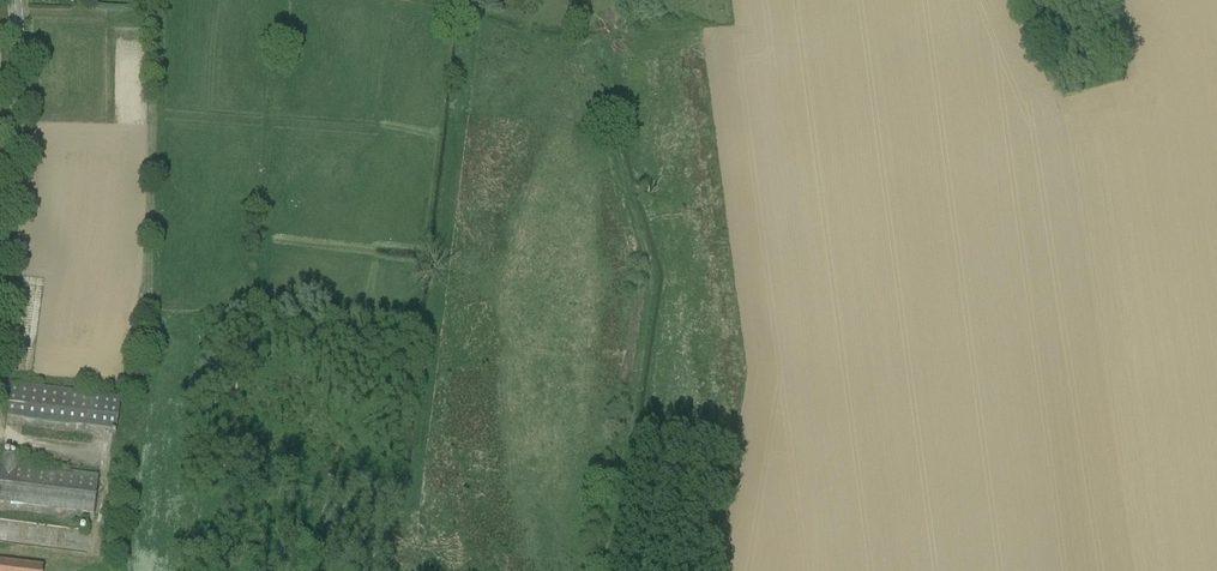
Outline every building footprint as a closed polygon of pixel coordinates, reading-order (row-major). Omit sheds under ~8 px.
[(7,417),(19,418),(117,431),(121,398),(11,383),(7,417)] [(20,457),(3,455),(1,469),(0,469),(0,471),(0,503),(93,515),(99,475),(19,465),(20,457)] [(43,566),(0,561),(0,570),(42,570),(43,566)]
